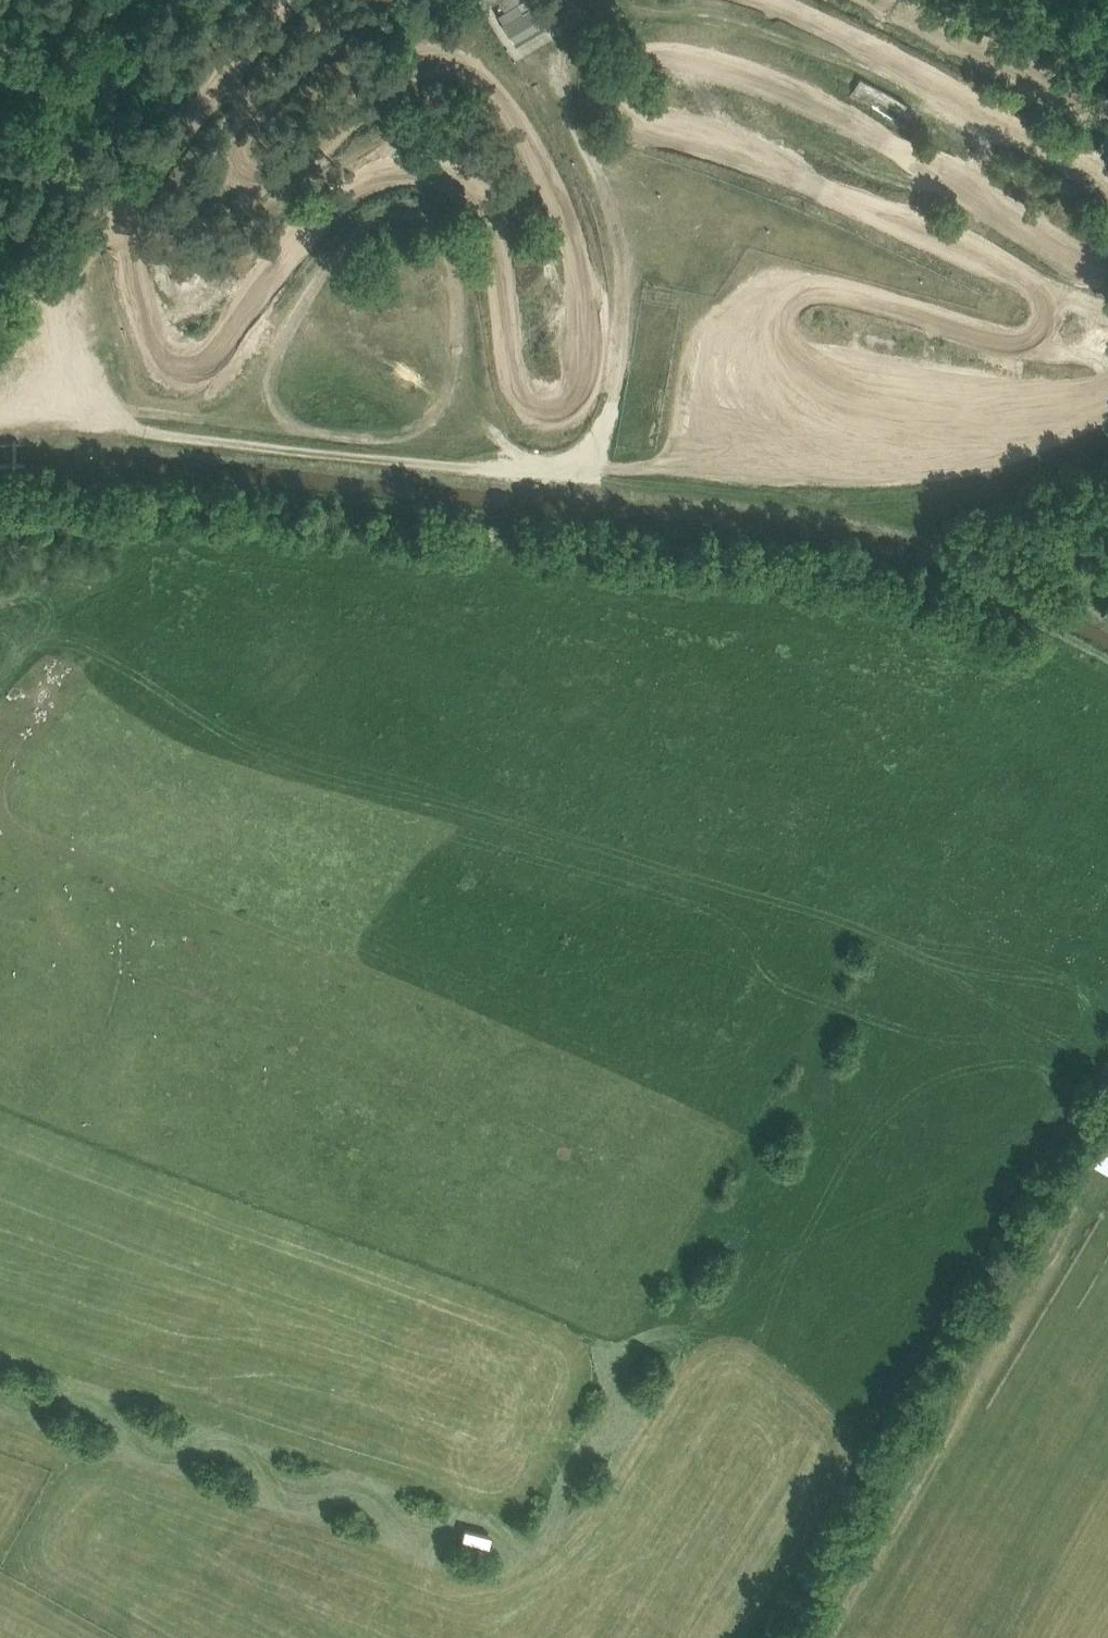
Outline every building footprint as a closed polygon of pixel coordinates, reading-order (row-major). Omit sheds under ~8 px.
[(482,8),(496,0),(477,0),(482,8)] [(504,8),(518,0),(499,0),(504,8)] [(517,3),(498,15),(516,43),(544,25),(532,5),(522,11),(517,3)] [(862,80),(856,93),(902,113),(908,100),(862,80)] [(1107,1171),(1107,1135),(1092,1162),(1107,1172),(1107,1171)]
